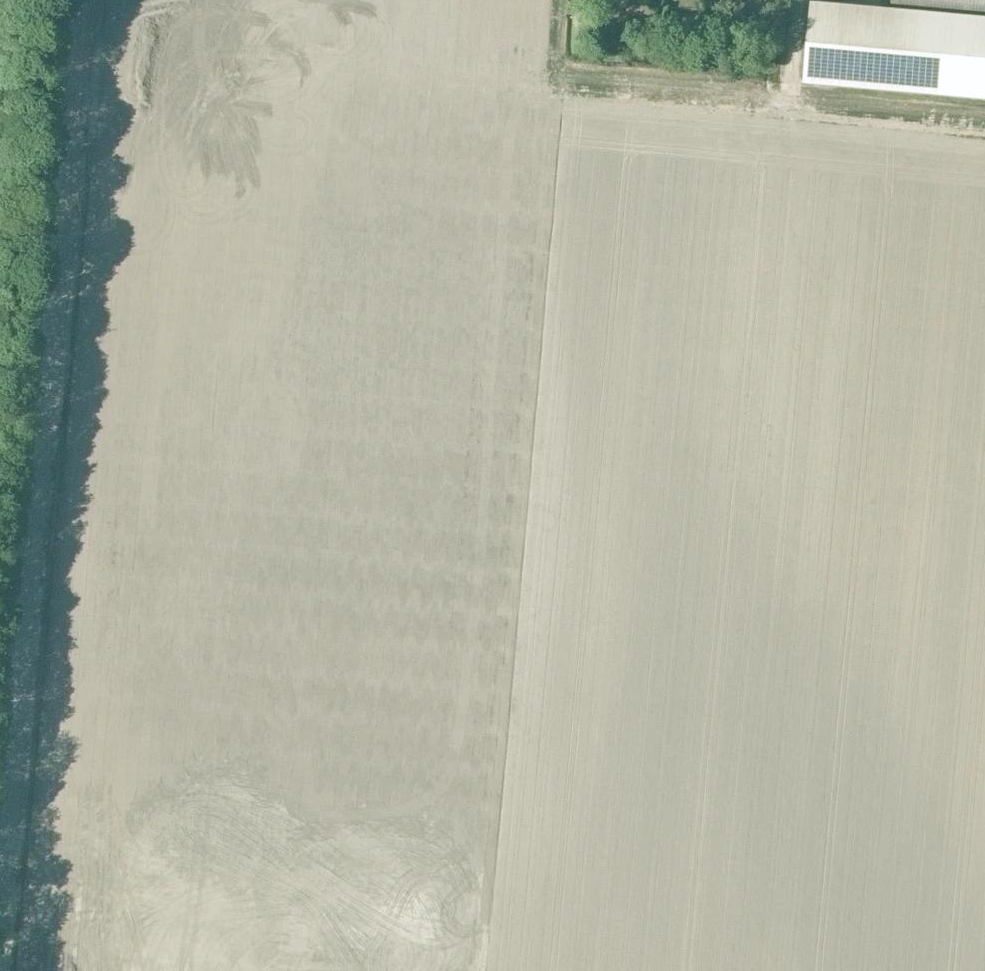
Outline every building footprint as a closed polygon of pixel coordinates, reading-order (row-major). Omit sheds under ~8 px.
[(893,8),(814,1),(806,81),(984,97),(984,0),(894,0),(893,8)]
